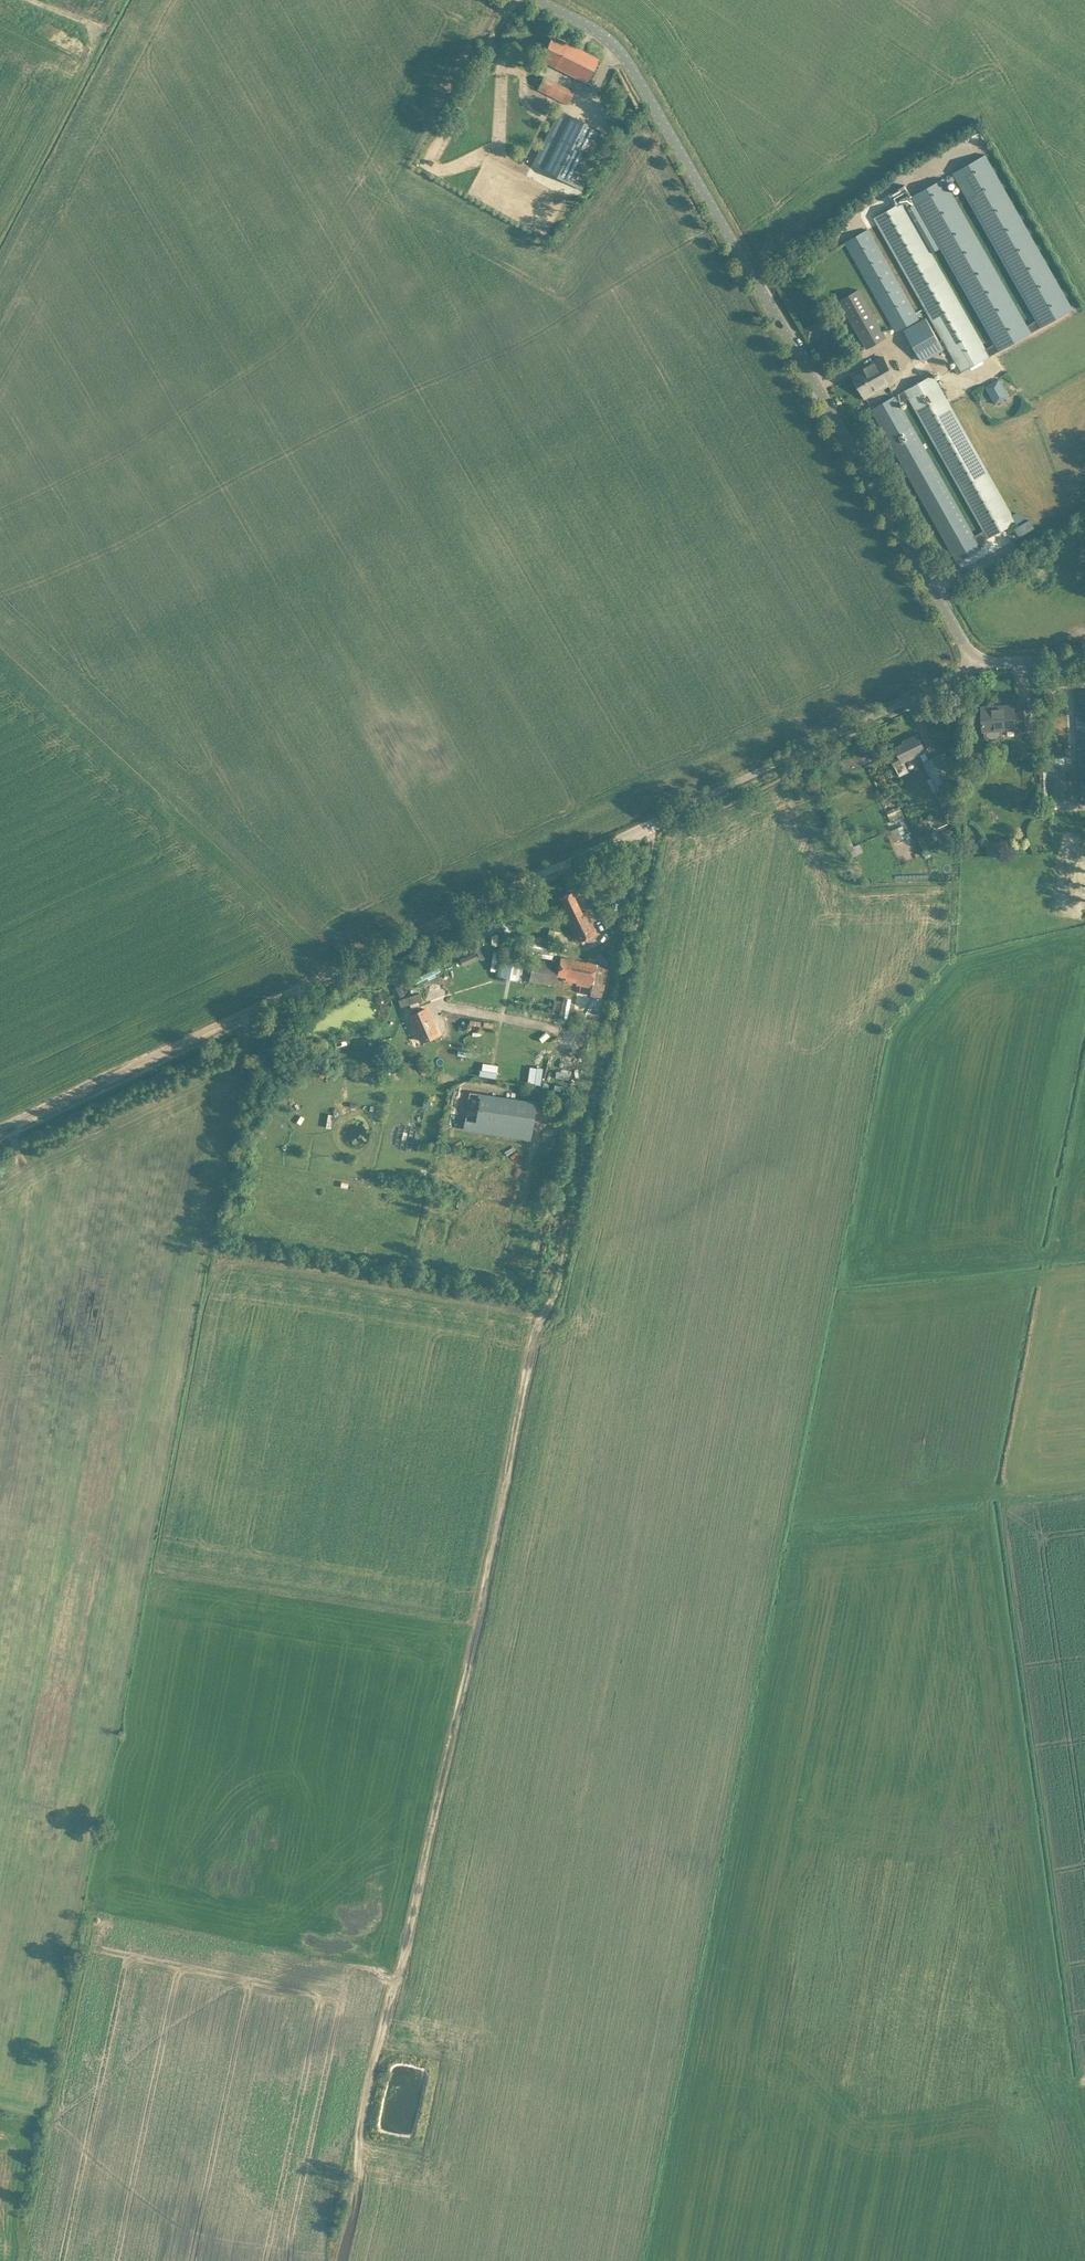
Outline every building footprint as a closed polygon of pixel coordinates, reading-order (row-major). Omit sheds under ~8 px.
[(552,36),(547,46),(540,60),(587,83),(599,59),(552,36)] [(544,76),(538,88),(568,103),(575,91),(544,76)] [(566,113),(539,167),(574,185),(601,131),(566,113)] [(986,154),(953,173),(1036,320),(1027,325),(1031,332),(1073,309),(986,154)] [(912,196),(911,196),(916,204),(941,248),(995,344),(986,348),(990,355),(1031,332),(1027,325),(944,177),(912,196)] [(902,201),(874,218),(943,339),(947,347),(957,364),(953,366),(958,374),(961,372),(990,355),(986,348),(932,253),(941,248),(916,204),(911,196),(902,201)] [(919,317),(869,229),(845,243),(895,332),(919,317)] [(886,337),(859,290),(840,301),(867,348),(886,337)] [(927,318),(905,330),(912,343),(922,361),(944,349),(947,347),(943,339),(940,341),(933,330),(927,318)] [(883,357),(872,363),(863,368),(864,371),(853,377),(865,398),(896,380),(883,357)] [(904,390),(895,396),(899,403),(908,398),(984,530),(974,536),(980,548),(988,538),(1016,522),(1011,513),(950,404),(933,373),(904,390)] [(999,379),(986,387),(996,404),(1009,396),(999,379)] [(872,409),(868,411),(871,416),(874,414),(957,561),(967,556),(980,548),(974,536),(899,403),(895,396),(881,404),(877,406),(875,404),(870,406),(872,409)] [(1076,703),(1083,803),(1084,803),(1084,692),(1076,692),(1076,703)] [(982,711),(983,722),(983,730),(984,730),(985,735),(988,739),(998,739),(1001,735),(1001,729),(1015,729),(1015,725),(1020,725),(1020,728),(1030,728),(1029,708),(1019,709),(1020,713),(1014,713),(1014,706),(999,706),(999,710),(982,711)] [(898,752),(890,756),(898,773),(900,776),(909,771),(904,762),(921,754),(925,752),(926,751),(922,744),(918,734),(908,739),(909,740),(895,746),(898,752)] [(925,761),(924,762),(935,786),(938,784),(943,782),(946,788),(953,785),(950,779),(938,755),(929,759),(925,761)] [(1050,798),(1053,798),(1053,805),(1066,805),(1064,764),(1049,765),(1050,798)] [(893,829),(897,841),(910,835),(905,824),(893,829)] [(560,897),(565,907),(570,918),(566,920),(577,943),(597,933),(586,910),(582,912),(572,891),(560,897)] [(475,952),(460,959),(462,966),(479,958),(480,960),(484,958),(479,945),(474,947),(477,954),(476,955),(475,952)] [(496,971),(499,948),(487,947),(486,956),(492,956),(490,970),(496,971)] [(501,957),(498,972),(519,975),(521,961),(501,957)] [(533,959),(529,981),(555,985),(557,975),(566,977),(565,979),(593,984),(591,995),(602,997),(608,966),(560,957),(559,964),(533,959)] [(557,1017),(561,998),(554,997),(551,1016),(557,1017)] [(426,1009),(410,1016),(421,1041),(437,1033),(426,1009)] [(543,1068),(537,1067),(534,1084),(541,1085),(543,1068)] [(497,1072),(480,1069),(479,1076),(496,1078),(497,1072)] [(469,1091),(464,1122),(478,1124),(483,1094),(469,1091)] [(522,1100),(517,1130),(531,1132),(535,1102),(522,1100)]
